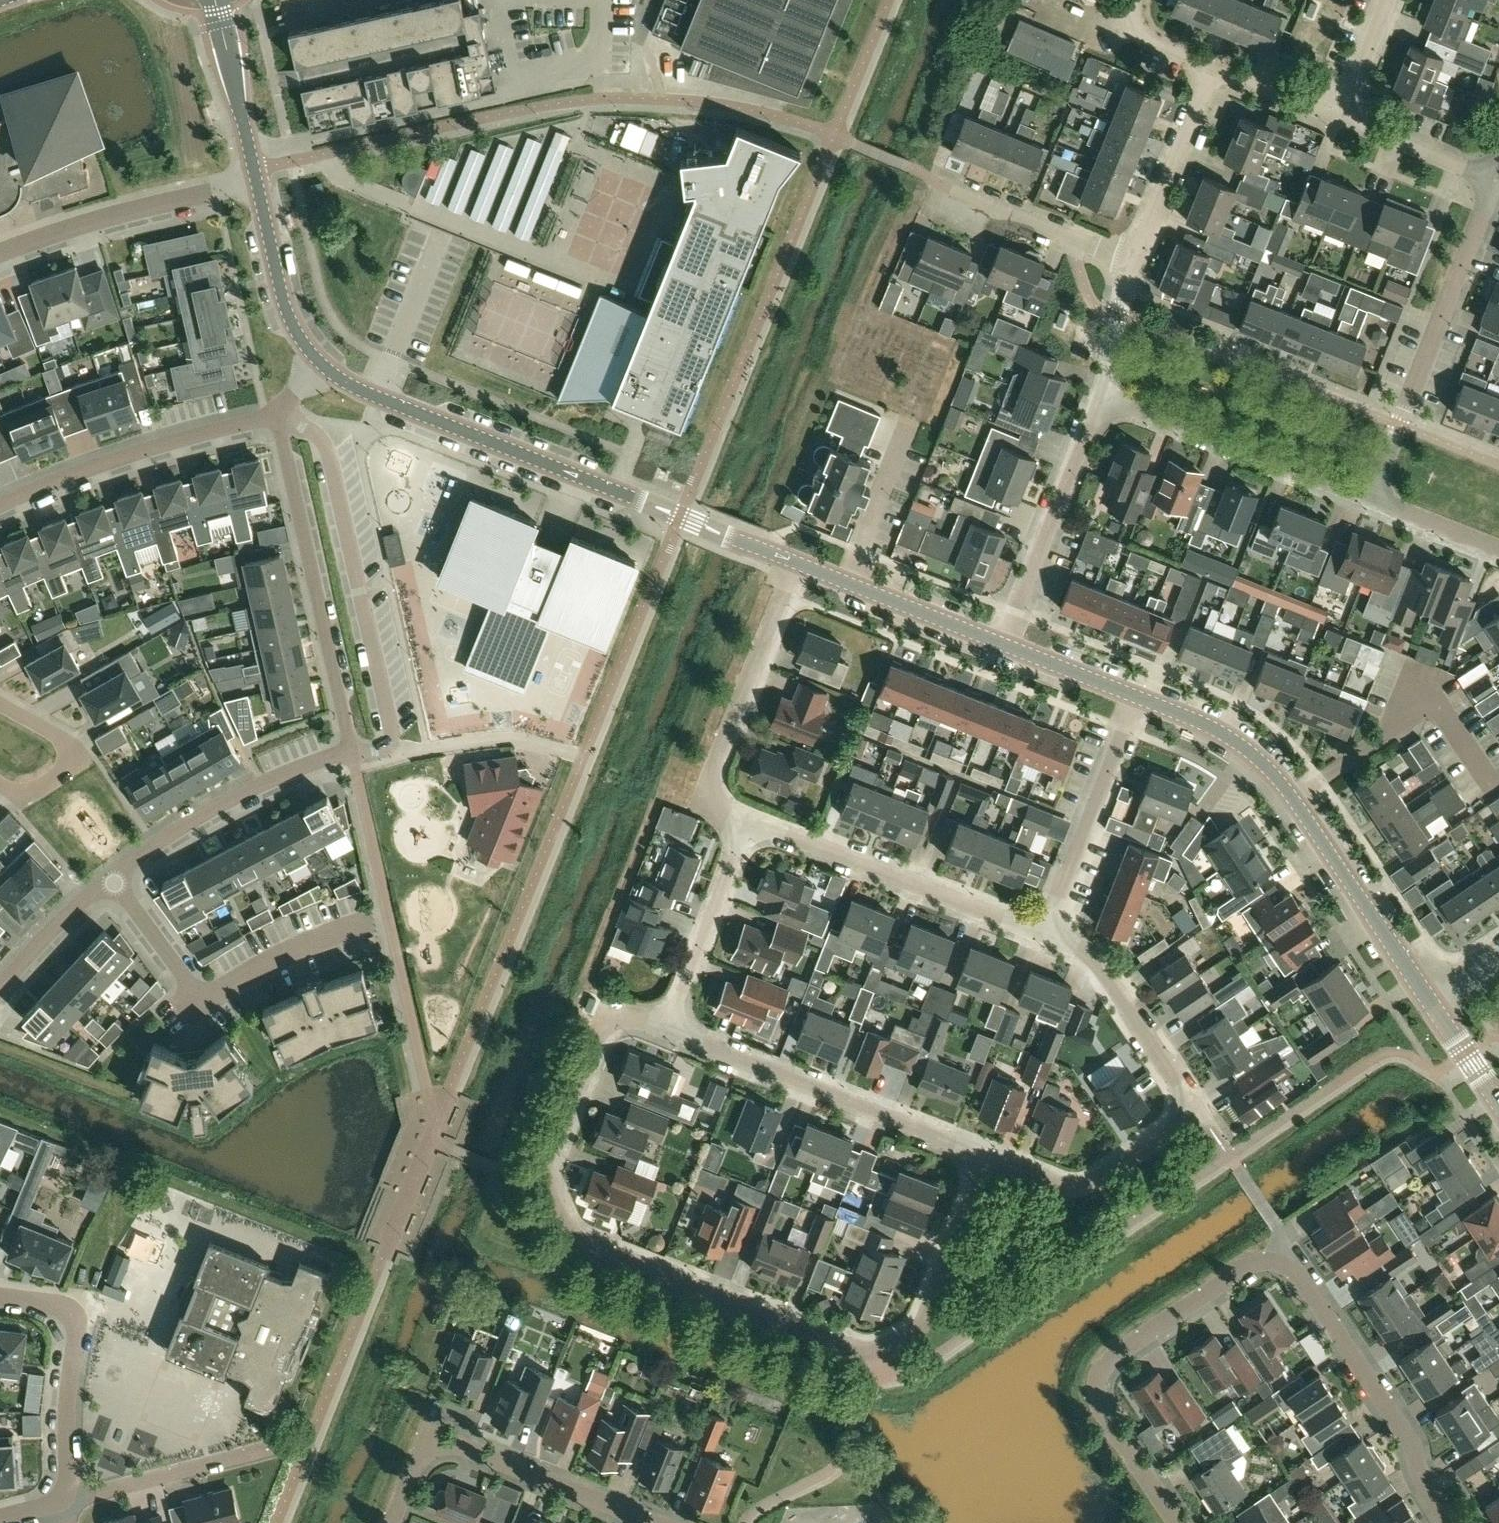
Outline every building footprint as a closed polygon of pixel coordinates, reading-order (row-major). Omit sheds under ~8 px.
[(311,131),(497,89),(478,8),(462,11),(460,0),(423,0),(288,30),(311,131)] [(651,31),(716,58),(708,78),(809,105),(851,0),(664,0),(651,31)] [(1191,18),(1198,0),(1175,0),(1171,10),(1191,18)] [(1209,26),(1220,0),(1198,0),(1191,18),(1209,26)] [(1229,34),(1242,0),(1220,0),(1209,26),(1229,34)] [(1261,7),(1251,3),(1252,0),(1242,0),(1229,34),(1248,41),(1262,7),(1261,7)] [(1261,7),(1262,7),(1248,41),(1267,49),(1281,15),(1269,10),(1274,0),(1264,0),(1261,7)] [(1465,14),(1429,0),(1427,0),(1419,21),(1456,36),(1465,14)] [(1465,14),(1469,4),(1483,9),(1487,0),(1429,0),(1465,14)] [(1461,37),(1456,49),(1485,61),(1490,49),(1461,37)] [(1009,45),(991,38),(986,52),(1003,59),(1009,45)] [(1023,43),(1018,54),(1042,64),(1046,53),(1023,43)] [(1456,49),(1451,60),(1410,43),(1401,65),(1434,78),(1438,68),(1454,74),(1458,63),(1481,72),(1485,61),(1456,49)] [(1103,85),(1123,85),(1123,66),(1104,65),(1103,85)] [(1404,91),(1399,103),(1434,117),(1447,84),(1434,78),(1401,65),(1393,87),(1404,91)] [(5,212),(12,208),(17,202),(21,196),(30,201),(38,198),(41,204),(53,200),(51,194),(59,191),(60,195),(75,190),(90,185),(87,165),(85,165),(86,166),(84,166),(81,150),(100,143),(76,72),(4,96),(11,114),(0,120),(0,215),(5,212)] [(1105,96),(1153,116),(1161,97),(1126,83),(1122,94),(1108,89),(1105,96)] [(1145,135),(1153,116),(1105,96),(1102,105),(1115,110),(1111,121),(1145,135)] [(951,149),(970,157),(990,109),(982,106),(976,119),(965,115),(951,149)] [(970,157),(989,165),(1003,130),(993,126),(998,112),(990,109),(970,157)] [(1232,136),(1264,150),(1281,157),(1295,124),(1269,113),(1264,125),(1241,115),(1232,136)] [(989,165),(1009,173),(1028,125),(1020,121),(1014,135),(1003,130),(989,165)] [(1138,154),(1145,135),(1111,121),(1106,132),(1093,126),(1090,134),(1138,154)] [(1028,180),(1042,146),(1030,141),(1036,128),(1028,125),(1009,173),(1028,180)] [(612,397),(681,424),(779,179),(801,152),(738,126),(728,153),(681,158),(684,191),(694,190),(695,192),(674,242),(661,237),(639,293),(652,298),(647,311),(601,293),(559,398),(559,400),(606,394),(612,396),(612,397)] [(572,135),(559,130),(519,234),(533,239),(572,135)] [(1100,148),(1095,159),(1130,173),(1138,154),(1090,134),(1086,142),(1100,148)] [(531,135),(499,224),(511,229),(543,139),(531,135)] [(1279,180),(1262,174),(1266,165),(1259,162),(1264,150),(1232,136),(1223,158),(1247,168),(1242,179),(1269,190),(1274,192),(1279,180)] [(453,205),(490,219),(517,146),(503,141),(486,187),(478,184),(490,152),(475,146),(453,205)] [(447,202),(457,156),(438,152),(427,197),(447,202)] [(1122,192),(1130,173),(1095,159),(1091,170),(1078,164),(1074,173),(1122,192)] [(416,195),(427,168),(422,166),(416,165),(410,167),(405,172),(403,178),(403,184),(406,190),(411,193),(416,195)] [(1122,192),(1074,173),(1067,170),(1056,196),(1079,205),(1082,198),(1114,211),(1122,192)] [(1269,190),(1242,179),(1241,178),(1236,189),(1203,176),(1194,197),(1227,211),(1232,197),(1261,209),(1262,205),(1269,190)] [(1286,197),(1280,212),(1324,229),(1342,184),(1321,176),(1317,186),(1306,182),(1298,201),(1286,197)] [(1355,244),(1366,216),(1355,211),(1362,192),(1342,184),(1324,229),(1323,232),(1334,236),(1355,244)] [(1366,216),(1355,244),(1386,257),(1407,204),(1386,196),(1377,220),(1366,216)] [(1221,224),(1227,211),(1194,197),(1186,219),(1210,229),(1206,240),(1235,252),(1259,261),(1264,249),(1232,236),(1235,229),(1221,224)] [(1386,257),(1385,260),(1417,273),(1427,247),(1416,243),(1427,212),(1407,204),(1386,257)] [(155,274),(178,269),(177,265),(206,258),(201,234),(148,246),(155,274)] [(908,250),(897,276),(930,290),(949,244),(927,235),(919,255),(908,250)] [(1177,241),(1168,263),(1201,276),(1205,264),(1219,270),(1223,260),(1231,263),(1235,252),(1206,240),(1201,251),(1177,241)] [(971,281),(969,288),(980,293),(981,291),(989,294),(995,279),(1008,285),(1022,252),(1000,243),(990,267),(979,262),(971,281)] [(963,303),(969,288),(971,281),(961,277),(970,253),(949,244),(930,290),(939,293),(963,303)] [(1035,312),(1050,276),(1039,271),(1043,261),(1039,260),(1041,257),(1039,253),(1029,249),(1025,250),(1024,253),(1022,252),(1008,285),(1002,299),(1035,312)] [(1270,262),(1285,268),(1289,257),(1274,251),(1270,262)] [(1299,274),(1304,263),(1289,257),(1285,268),(1299,274)] [(183,290),(220,282),(215,259),(207,261),(206,258),(177,265),(178,269),(183,290)] [(1216,282),(1201,276),(1168,263),(1167,264),(1163,262),(1155,280),(1160,282),(1159,284),(1208,304),(1216,282)] [(87,327),(119,315),(103,269),(80,277),(76,266),(54,274),(68,315),(81,311),(87,327)] [(114,270),(118,281),(126,279),(122,267),(114,270)] [(1306,282),(1321,288),(1326,276),(1311,270),(1306,282)] [(1404,294),(1408,281),(1387,273),(1382,286),(1404,294)] [(70,320),(68,315),(54,274),(32,281),(41,308),(26,314),(38,344),(53,339),(51,334),(60,331),(58,324),(70,320)] [(1321,288),(1336,293),(1340,282),(1326,276),(1321,288)] [(1497,278),(1496,280),(1493,279),(1490,280),(1485,294),(1486,297),(1489,298),(1498,302),(1498,279),(1497,278)] [(188,315),(225,306),(220,282),(183,290),(188,315)] [(1239,327),(1258,335),(1274,294),(1278,286),(1269,282),(1266,291),(1255,286),(1239,327)] [(1358,306),(1364,291),(1351,286),(1345,300),(1358,306)] [(121,293),(125,304),(133,302),(129,290),(121,293)] [(1346,335),(1334,365),(1354,373),(1366,343),(1356,339),(1367,309),(1397,321),(1403,306),(1386,300),(1364,291),(1358,306),(1352,321),(1346,335)] [(1283,298),(1274,294),(1258,335),(1277,343),(1289,313),(1279,309),(1283,298)] [(12,322),(0,295),(0,342),(7,339),(14,355),(36,346),(23,317),(12,322)] [(895,300),(884,296),(879,308),(890,313),(895,300)] [(1489,298),(1481,320),(1498,327),(1498,302),(1489,298)] [(1208,317),(1234,327),(1239,316),(1213,305),(1208,317)] [(194,339),(231,331),(225,306),(188,315),(194,339)] [(1299,317),(1289,313),(1277,343),(1296,350),(1308,320),(1313,309),(1304,306),(1299,317)] [(1321,312),(1313,309),(1308,320),(1296,350),(1315,357),(1327,328),(1332,317),(1321,312)] [(124,317),(127,329),(135,326),(131,315),(124,317)] [(1336,331),(1327,328),(1315,357),(1334,365),(1346,335),(1352,321),(1342,318),(1336,331)] [(135,326),(127,329),(130,341),(138,338),(135,326)] [(199,364),(229,358),(228,356),(236,354),(231,331),(194,339),(198,361),(199,364)] [(995,350),(1027,363),(1033,348),(1000,336),(995,350)] [(1498,348),(1498,345),(1476,336),(1471,349),(1495,359),(1498,348)] [(1010,384),(1021,388),(1056,402),(1066,378),(1051,372),(1057,358),(1033,348),(1027,363),(1031,364),(1028,372),(1022,370),(1014,373),(1010,384)] [(146,349),(138,351),(142,363),(150,360),(146,349)] [(57,357),(45,361),(48,368),(59,364),(57,357)] [(181,394),(234,382),(229,358),(199,364),(198,361),(175,366),(181,394)] [(121,370),(100,377),(115,422),(137,414),(129,390),(143,386),(135,359),(119,364),(121,370)] [(1476,407),(1483,389),(1487,378),(1463,368),(1459,380),(1463,382),(1452,411),(1471,419),(1476,407)] [(153,372),(145,374),(149,386),(156,383),(153,372)] [(72,413),(85,409),(92,429),(115,422),(100,377),(77,384),(63,389),(72,413)] [(1056,402),(1021,388),(1010,384),(995,422),(1020,432),(1025,418),(1047,426),(1056,402)] [(49,394),(27,403),(44,447),(66,438),(58,418),(72,413),(63,389),(49,394)] [(1490,427),(1498,404),(1498,396),(1483,389),(1476,407),(1471,419),(1490,427)] [(957,391),(952,402),(965,407),(969,396),(957,391)] [(807,504),(846,520),(853,503),(851,502),(854,496),(865,501),(870,489),(859,484),(861,478),(863,479),(870,462),(859,458),(865,444),(868,445),(881,415),(838,397),(826,428),(842,434),(836,448),(831,446),(827,445),(823,444),(819,445),(816,447),(814,450),(813,454),(814,458),(816,462),(819,464),(823,465),(815,485),(811,483),(807,483),(804,483),(800,486),(798,489),(797,493),(798,497),(800,500),(804,502),(807,504)] [(22,455),(44,447),(27,403),(5,411),(22,455)] [(1490,427),(1498,430),(1498,404),(1490,427)] [(982,449),(978,460),(1026,479),(1027,476),(1031,478),(1037,462),(1033,460),(1035,457),(1014,449),(1019,437),(991,425),(982,449)] [(1137,520),(1155,474),(1142,469),(1149,452),(1121,441),(1104,485),(1116,490),(1108,508),(1137,520)] [(238,476),(223,479),(222,479),(230,512),(237,540),(253,537),(246,508),(268,503),(263,483),(265,483),(259,459),(235,464),(238,476)] [(1026,479),(978,460),(964,494),(992,505),(997,492),(1017,501),(1026,479)] [(1155,500),(1174,507),(1183,511),(1176,527),(1192,533),(1202,507),(1188,501),(1200,472),(1171,460),(1155,500)] [(208,518),(230,512),(222,479),(223,479),(220,468),(196,474),(199,486),(184,490),(183,490),(193,522),(192,523),(198,543),(214,539),(208,518)] [(171,529),(192,523),(193,522),(183,490),(184,490),(181,479),(157,486),(163,507),(148,511),(148,512),(158,542),(157,542),(163,562),(179,557),(171,529)] [(1255,494),(1227,483),(1223,494),(1210,489),(1195,528),(1218,536),(1224,520),(1242,527),(1255,494)] [(122,510),(107,515),(106,515),(118,547),(117,547),(127,574),(143,569),(136,549),(157,542),(158,542),(148,512),(148,511),(142,491),(118,498),(122,510)] [(959,512),(949,536),(996,555),(1004,534),(978,524),(985,507),(955,495),(949,508),(959,512)] [(466,667),(522,690),(550,621),(603,642),(635,563),(572,537),(566,553),(529,538),(535,523),(472,497),(441,577),(494,599),(466,667)] [(1279,541),(1290,545),(1303,513),(1280,503),(1271,527),(1260,523),(1250,547),(1273,556),(1279,541)] [(106,515),(107,515),(103,504),(80,512),(84,524),(70,529),(69,529),(83,565),(82,565),(89,581),(104,575),(97,554),(117,547),(118,547),(106,515)] [(932,516),(911,507),(906,519),(927,528),(933,530),(936,523),(931,520),(932,516)] [(1326,522),(1303,513),(1290,545),(1284,561),(1318,574),(1328,550),(1317,545),(1326,522)] [(62,573),(82,565),(83,565),(69,529),(70,529),(65,518),(42,527),(47,538),(32,544),(32,545),(45,576),(44,576),(53,595),(68,590),(62,573)] [(919,549),(927,528),(906,519),(905,519),(896,541),(918,550),(919,549)] [(987,576),(996,555),(949,536),(933,530),(927,528),(919,549),(987,576)] [(1083,539),(1107,549),(1115,552),(1119,541),(1088,528),(1083,539)] [(1363,580),(1378,542),(1353,532),(1342,562),(1329,557),(1319,582),(1345,592),(1351,575),(1363,580)] [(0,559),(0,572),(9,592),(18,611),(33,605),(24,585),(44,576),(45,576),(32,545),(32,544),(28,534),(5,544),(10,555),(0,559)] [(1100,565),(1107,549),(1083,539),(1077,556),(1100,565)] [(1402,552),(1378,542),(1363,580),(1374,584),(1367,601),(1393,611),(1403,586),(1390,581),(1402,552)] [(1192,567),(1198,550),(1187,546),(1181,563),(1192,567)] [(241,585),(251,583),(285,575),(281,554),(261,558),(259,547),(233,553),(241,585)] [(1146,569),(1147,566),(1150,557),(1136,552),(1131,563),(1146,569)] [(1166,564),(1154,559),(1150,557),(1147,566),(1162,572),(1166,564)] [(1238,566),(1220,559),(1213,576),(1232,583),(1238,566)] [(1413,603),(1432,611),(1448,570),(1426,561),(1414,591),(1403,586),(1393,611),(1391,616),(1406,622),(1413,603)] [(1181,571),(1170,566),(1165,577),(1171,579),(1179,576),(1181,571)] [(1457,646),(1461,636),(1467,620),(1456,616),(1471,578),(1448,570),(1432,611),(1451,618),(1442,640),(1457,646)] [(9,592),(0,572),(0,596),(9,592)] [(1187,611),(1200,577),(1187,572),(1174,605),(1187,611)] [(255,604),(290,596),(285,575),(251,583),(255,604)] [(1101,624),(1112,594),(1118,579),(1111,576),(1105,591),(1092,586),(1079,619),(1087,622),(1088,619),(1101,624)] [(1079,619),(1092,586),(1072,578),(1060,608),(1073,613),(1071,616),(1079,619)] [(1119,635),(1133,602),(1120,597),(1126,582),(1118,579),(1112,594),(1101,624),(1113,629),(1112,632),(1119,635)] [(1262,584),(1258,594),(1269,599),(1273,588),(1262,584)] [(1246,606),(1251,593),(1231,585),(1226,598),(1246,606)] [(260,625),(295,617),(290,596),(255,604),(260,625)] [(1495,640),(1498,638),(1498,611),(1491,599),(1476,609),(1473,615),(1467,620),(1461,636),(1462,638),(1474,630),(1484,623),(1495,640)] [(1129,635),(1141,639),(1153,610),(1133,602),(1119,635),(1127,638),(1129,635)] [(1326,610),(1310,603),(1306,614),(1322,620),(1326,610)] [(1199,662),(1211,632),(1220,610),(1212,607),(1203,629),(1190,624),(1178,654),(1199,662)] [(1282,618),(1301,626),(1305,614),(1286,607),(1282,618)] [(1141,639),(1153,644),(1152,648),(1160,651),(1173,618),(1153,610),(1141,639)] [(1262,612),(1250,641),(1263,647),(1275,617),(1262,612)] [(1305,614),(1301,626),(1314,631),(1318,620),(1305,614)] [(299,639),(295,617),(260,625),(252,627),(256,648),(299,639)] [(171,641),(184,648),(196,627),(182,620),(171,641)] [(1484,623),(1474,630),(1486,647),(1495,640),(1484,623)] [(43,687),(80,667),(70,650),(81,644),(72,628),(68,627),(47,638),(53,649),(29,662),(30,665),(27,667),(34,679),(37,677),(43,687)] [(1328,628),(1323,639),(1337,645),(1342,633),(1328,628)] [(839,686),(848,664),(835,658),(841,643),(808,630),(798,657),(821,666),(817,677),(839,686)] [(1199,662),(1219,670),(1231,640),(1211,632),(1199,662)] [(1495,640),(1496,640),(1489,645),(1493,652),(1498,648),(1498,638),(1495,640)] [(270,667),(304,660),(299,639),(256,648),(259,662),(243,665),(244,673),(258,670),(261,670),(261,669),(270,667)] [(1,664),(22,652),(15,640),(0,649),(0,662),(1,664)] [(1231,640),(1219,670),(1240,679),(1252,649),(1231,640)] [(1378,664),(1384,650),(1362,641),(1353,663),(1364,668),(1367,660),(1378,664)] [(142,671),(131,650),(99,668),(106,680),(83,693),(85,695),(81,697),(89,711),(92,709),(97,718),(140,694),(131,677),(142,671)] [(1253,688),(1273,695),(1288,658),(1268,650),(1253,688)] [(1304,673),(1305,673),(1308,664),(1288,656),(1288,658),(1273,695),(1292,703),(1304,673)] [(879,692),(900,701),(912,671),(899,666),(901,663),(892,659),(879,692)] [(274,689),(309,681),(304,660),(270,667),(261,669),(261,670),(258,670),(259,678),(271,675),(274,689)] [(1467,684),(1478,677),(1471,667),(1460,674),(1467,684)] [(924,676),(912,671),(900,701),(920,709),(933,675),(925,672),(924,676)] [(1288,712),(1308,719),(1320,690),(1308,685),(1311,676),(1305,673),(1304,673),(1292,703),(1288,712)] [(941,678),(933,675),(920,709),(940,717),(952,687),(940,682),(941,678)] [(1490,676),(1470,689),(1478,701),(1485,696),(1498,687),(1490,676)] [(304,715),(301,706),(314,703),(309,681),(274,689),(262,691),(264,699),(276,696),(281,720),(304,715)] [(812,740),(823,712),(819,711),(827,692),(801,682),(793,701),(782,696),(771,724),(812,740)] [(163,713),(182,702),(173,686),(154,697),(163,713)] [(964,691),(952,687),(940,717),(960,724),(973,691),(966,688),(964,691)] [(1346,734),(1351,722),(1357,724),(1367,698),(1342,688),(1338,697),(1327,727),(1346,734)] [(1327,727),(1338,697),(1320,690),(1308,719),(1327,727)] [(981,694),(973,691),(960,724),(980,732),(992,702),(980,698),(981,694)] [(256,739),(246,696),(225,701),(245,744),(256,739)] [(1478,701),(1475,703),(1482,714),(1492,708),(1485,696),(1478,701)] [(1005,707),(992,702),(980,732),(1001,740),(1014,707),(1006,704),(1005,707)] [(221,771),(241,760),(228,738),(235,734),(222,706),(208,714),(210,726),(199,733),(221,771)] [(149,707),(138,713),(143,722),(154,716),(149,707)] [(1021,710),(1014,707),(1001,740),(1020,748),(1021,748),(1032,722),(1033,719),(1020,713),(1021,710)] [(1493,731),(1498,727),(1498,711),(1486,720),(1493,731)] [(133,728),(143,722),(138,713),(128,719),(133,728)] [(917,734),(930,740),(936,727),(924,721),(917,734)] [(1025,760),(1040,766),(1053,731),(1032,722),(1021,748),(1020,748),(1010,774),(1020,778),(1023,771),(1021,770),(1025,760)] [(148,723),(136,730),(145,744),(156,738),(148,723)] [(105,753),(129,740),(120,724),(96,738),(105,753)] [(863,732),(879,738),(882,730),(867,724),(863,732)] [(158,734),(164,748),(182,740),(175,726),(158,734)] [(1053,731),(1040,766),(1056,772),(1052,782),(1050,782),(1047,789),(1056,792),(1076,740),(1053,731)] [(203,782),(221,771),(199,733),(180,743),(203,782)] [(889,742),(904,748),(908,740),(893,734),(889,742)] [(863,757),(869,740),(862,737),(859,736),(852,753),(863,757)] [(1408,746),(1422,767),(1435,758),(1421,737),(1408,746)] [(923,746),(908,740),(904,748),(919,754),(923,746)] [(184,793),(203,782),(180,743),(161,754),(166,763),(166,762),(184,793)] [(774,788),(787,793),(795,772),(815,779),(823,757),(796,746),(791,757),(787,755),(786,757),(762,748),(751,776),(775,785),(774,788)] [(884,756),(898,762),(902,753),(887,747),(884,756)] [(929,758),(945,764),(948,756),(933,750),(929,758)] [(516,755),(465,763),(473,812),(480,811),(468,841),(482,847),(478,857),(498,865),(502,854),(514,859),(543,788),(527,782),(531,772),(527,766),(518,767),(516,755)] [(945,764),(960,770),(963,761),(948,756),(945,764)] [(899,772),(912,777),(918,763),(904,758),(899,772)] [(1442,768),(1435,758),(1422,767),(1415,771),(1422,782),(1442,768)] [(166,762),(166,763),(148,773),(165,803),(184,793),(166,762)] [(148,773),(143,765),(117,780),(132,800),(136,798),(146,814),(165,803),(148,773)] [(970,774),(985,780),(988,771),(973,765),(970,774)] [(1355,787),(1367,804),(1402,780),(1398,774),(1389,780),(1382,769),(1355,787)] [(1146,844),(1159,811),(1172,778),(1152,770),(1138,802),(1146,805),(1138,826),(1128,822),(1123,835),(1146,844)] [(988,771),(985,780),(1000,786),(1003,777),(988,771)] [(840,814),(859,821),(877,775),(870,772),(866,784),(854,779),(840,814)] [(954,777),(941,772),(930,799),(943,804),(954,777)] [(1022,779),(1020,778),(1010,774),(1005,788),(1017,793),(1022,779)] [(894,787),(882,783),(884,778),(877,775),(859,821),(877,828),(891,793),(891,794),(894,787)] [(1159,811),(1180,819),(1193,786),(1172,778),(1159,811)] [(1367,804),(1379,821),(1405,803),(1398,793),(1407,787),(1402,780),(1367,804)] [(1437,806),(1458,792),(1450,781),(1429,795),(1437,806)] [(891,793),(877,828),(896,836),(914,789),(907,787),(903,798),(891,794),(891,793)] [(976,799),(973,807),(977,809),(984,812),(991,793),(991,792),(981,788),(976,799)] [(914,789),(896,836),(915,843),(928,808),(916,804),(921,792),(914,789)] [(996,802),(1007,807),(1011,796),(1000,792),(996,802)] [(1442,813),(1445,817),(1466,803),(1458,792),(1437,806),(1442,813)] [(306,808),(325,845),(347,833),(328,797),(306,808)] [(1026,813),(1048,822),(1052,812),(1029,803),(1026,813)] [(1379,821),(1390,838),(1417,820),(1405,803),(1379,821)] [(697,817),(665,804),(657,824),(689,837),(697,817)] [(1426,824),(1442,813),(1437,806),(1417,820),(1390,838),(1402,855),(1433,834),(1426,824)] [(285,819),(305,855),(325,845),(306,808),(285,819)] [(964,862),(982,816),(984,812),(977,809),(971,825),(959,820),(945,855),(964,862)] [(1019,831),(1001,877),(1020,885),(1024,873),(1028,875),(1026,879),(1041,885),(1050,862),(1032,855),(1034,850),(1029,848),(1037,830),(1044,832),(1048,822),(1026,813),(1019,831)] [(1066,832),(1071,818),(1058,814),(1054,828),(1066,832)] [(1188,844),(1203,823),(1191,815),(1176,835),(1188,844)] [(964,862),(982,870),(996,835),(985,830),(989,819),(982,816),(964,862)] [(265,830),(284,866),(305,855),(285,819),(265,830)] [(1498,840),(1498,819),(1489,826),(1498,840)] [(1219,869),(1254,845),(1237,821),(1214,836),(1204,821),(1203,823),(1188,844),(1182,852),(1192,859),(1203,845),(1219,869)] [(1459,839),(1469,832),(1461,821),(1448,830),(1454,839),(1459,839)] [(1001,877),(1019,831),(1012,828),(1008,839),(996,835),(982,870),(1001,877)] [(245,840),(264,876),(284,866),(265,830),(245,840)] [(1430,848),(1437,858),(1454,847),(1447,836),(1430,848)] [(35,839),(7,866),(40,900),(58,883),(43,867),(52,858),(35,839)] [(264,876),(245,840),(225,851),(242,883),(248,879),(251,884),(264,876)] [(1117,861),(1150,874),(1164,880),(1172,859),(1128,842),(1123,855),(1120,853),(1117,861)] [(684,895),(699,856),(671,845),(656,883),(644,878),(638,892),(668,904),(672,893),(676,892),(684,895)] [(1254,845),(1219,869),(1236,893),(1214,908),(1222,919),(1248,901),(1241,891),(1271,870),(1254,845)] [(1439,861),(1437,858),(1430,848),(1407,863),(1416,877),(1439,861)] [(1498,877),(1498,853),(1495,856),(1490,848),(1484,848),(1482,850),(1493,867),(1492,867),(1498,877)] [(1475,878),(1493,905),(1498,901),(1498,877),(1492,867),(1493,867),(1482,850),(1477,853),(1476,858),(1481,865),(1471,872),(1475,878)] [(222,893),(242,883),(225,851),(205,861),(222,893)] [(184,872),(203,908),(205,911),(226,900),(222,893),(205,861),(184,872)] [(1117,870),(1112,883),(1142,894),(1150,874),(1117,861),(1114,869),(1117,870)] [(40,900),(7,866),(0,872),(0,913),(5,917),(14,908),(22,917),(40,900)] [(816,888),(803,883),(804,880),(784,872),(783,875),(768,869),(764,876),(757,895),(770,900),(765,912),(822,935),(833,909),(822,905),(821,907),(810,902),(816,888)] [(203,908),(184,872),(163,883),(182,920),(203,908)] [(344,882),(350,893),(362,889),(355,877),(344,882)] [(1450,916),(1459,928),(1476,916),(1458,890),(1450,878),(1427,893),(1445,919),(1450,916)] [(1458,890),(1476,916),(1493,905),(1475,878),(1458,890)] [(344,882),(334,888),(339,897),(350,893),(344,882)] [(1104,894),(1101,902),(1134,915),(1142,894),(1112,883),(1108,895),(1104,894)] [(305,904),(316,900),(310,888),(299,894),(305,904)] [(1241,910),(1257,934),(1263,942),(1308,911),(1302,902),(1298,903),(1290,892),(1271,904),(1265,894),(1241,910)] [(305,904),(299,894),(289,899),(294,909),(305,904)] [(1196,913),(1204,909),(1197,894),(1188,898),(1196,913)] [(617,924),(619,924),(612,943),(633,951),(635,946),(660,955),(671,929),(647,920),(652,906),(628,897),(617,924)] [(838,934),(858,942),(872,907),(852,899),(838,934)] [(1126,935),(1134,915),(1101,902),(1098,909),(1101,910),(1096,923),(1126,935)] [(263,923),(274,918),(268,907),(257,913),(263,923)] [(865,956),(873,959),(872,964),(883,968),(885,964),(893,942),(893,941),(892,945),(883,941),(893,915),(872,907),(858,942),(869,946),(865,956)] [(1204,909),(1196,913),(1203,927),(1211,923),(1204,909)] [(1263,942),(1277,964),(1284,974),(1307,958),(1301,948),(1320,935),(1312,924),(1314,920),(1308,911),(1263,942)] [(263,923),(257,913),(247,918),(253,929),(263,923)] [(1442,925),(1434,913),(1422,921),(1430,933),(1442,925)] [(796,960),(806,934),(779,923),(773,936),(745,925),(733,954),(757,964),(756,966),(769,971),(770,969),(773,970),(779,954),(796,960)] [(915,976),(919,966),(918,966),(932,931),(911,923),(902,945),(893,942),(885,964),(915,976)] [(113,973),(113,974),(117,977),(134,958),(104,930),(87,948),(113,973)] [(918,966),(919,966),(938,974),(952,939),(932,931),(918,966)] [(219,938),(226,950),(236,944),(229,932),(219,938)] [(1175,946),(1180,954),(1150,975),(1165,997),(1168,995),(1168,994),(1199,973),(1187,955),(1200,946),(1192,934),(1175,946)] [(1164,936),(1150,945),(1156,953),(1169,944),(1164,936)] [(226,950),(219,938),(195,952),(203,964),(226,950)] [(827,971),(836,948),(824,943),(815,966),(827,971)] [(1142,962),(1156,953),(1150,945),(1137,955),(1142,962)] [(957,981),(977,989),(991,954),(971,946),(957,981)] [(113,973),(87,948),(71,965),(98,990),(101,993),(117,977),(113,974),(113,973)] [(998,997),(1012,962),(991,954),(977,989),(998,997)] [(1319,1006),(1352,984),(1337,962),(1304,984),(1319,1006)] [(56,982),(82,1006),(98,990),(71,965),(56,982)] [(820,986),(826,971),(815,967),(809,981),(820,986)] [(1241,988),(1250,982),(1242,969),(1232,975),(1241,988)] [(334,1038),(363,1029),(378,1024),(370,999),(372,998),(363,970),(320,987),(317,980),(298,988),(301,994),(263,1009),(276,1036),(277,1035),(288,1059),(330,1040),(334,1038)] [(1018,1000),(1039,1008),(1051,978),(1030,970),(1018,1000)] [(1214,994),(1199,973),(1168,994),(1168,995),(1183,1015),(1214,994)] [(1292,973),(1265,991),(1275,1007),(1303,988),(1292,973)] [(1051,978),(1039,1008),(1036,1016),(1056,1024),(1071,986),(1051,978)] [(140,997),(140,998),(149,1006),(166,991),(157,979),(140,997)] [(779,1011),(787,990),(761,980),(756,992),(727,981),(716,1009),(735,1016),(758,1026),(766,1006),(779,1011)] [(67,1023),(82,1006),(56,982),(40,998),(67,1023)] [(921,1008),(934,1013),(944,987),(931,982),(921,1008)] [(1352,984),(1319,1006),(1333,1028),(1367,1005),(1352,984)] [(861,985),(849,1016),(862,1021),(874,990),(861,985)] [(934,1013),(947,1019),(957,992),(944,987),(934,1013)] [(1239,1034),(1232,1022),(1247,1012),(1235,993),(1209,1010),(1216,1020),(1192,1036),(1199,1048),(1204,1044),(1210,1053),(1239,1034)] [(50,1041),(67,1023),(40,998),(23,1016),(50,1041)] [(140,1014),(149,1006),(140,998),(132,1006),(140,1014)] [(996,1029),(1005,1007),(1006,1005),(994,1001),(984,1024),(996,1029)] [(1077,1003),(1065,1033),(1088,1042),(1094,1029),(1084,1026),(1091,1009),(1077,1003)] [(1020,1013),(1005,1007),(996,1029),(993,1037),(1008,1043),(1020,1013)] [(796,1041),(816,1049),(830,1016),(809,1008),(796,1041)] [(937,1049),(944,1031),(949,1020),(947,1019),(934,1013),(926,1033),(922,1043),(937,1049)] [(837,1057),(850,1024),(830,1016),(816,1049),(837,1057)] [(115,1020),(107,1029),(116,1037),(124,1028),(115,1020)] [(1251,1039),(1262,1034),(1256,1021),(1245,1026),(1251,1039)] [(922,1043),(926,1033),(895,1022),(889,1038),(869,1030),(855,1064),(877,1073),(883,1058),(912,1069),(922,1043)] [(1048,1026),(1037,1054),(1053,1060),(1064,1032),(1048,1026)] [(116,1037),(107,1029),(99,1038),(108,1045),(116,1037)] [(1313,1061),(1338,1044),(1328,1030),(1303,1047),(1313,1061)] [(1248,1070),(1250,1069),(1277,1051),(1289,1043),(1282,1032),(1246,1045),(1239,1034),(1210,1053),(1215,1061),(1210,1064),(1218,1076),(1241,1061),(1248,1070)] [(220,1108),(240,1092),(253,1082),(237,1061),(244,1056),(226,1033),(197,1055),(188,1057),(153,1043),(142,1070),(150,1074),(141,1098),(180,1114),(182,1108),(193,1112),(195,1122),(208,1121),(205,1102),(215,1101),(220,1108)] [(77,1060),(89,1065),(100,1053),(91,1045),(77,1060)] [(1289,1070),(1277,1051),(1250,1069),(1257,1079),(1232,1096),(1242,1111),(1241,1115),(1244,1118),(1251,1120),(1255,1117),(1255,1113),(1284,1094),(1274,1080),(1289,1070)] [(650,1105),(674,1115),(682,1097),(671,1092),(680,1071),(630,1052),(621,1076),(656,1090),(650,1105)] [(1052,1061),(1032,1053),(1022,1077),(1042,1084),(1052,1061)] [(957,1101),(968,1073),(929,1057),(917,1088),(933,1095),(935,1092),(957,1101)] [(1126,1066),(1095,1087),(1111,1110),(1112,1109),(1121,1123),(1126,1120),(1134,1122),(1141,1117),(1142,1109),(1147,1106),(1132,1084),(1136,1081),(1126,1066)] [(998,1073),(996,1078),(994,1077),(980,1113),(1010,1125),(1024,1089),(1007,1082),(1009,1078),(998,1073)] [(710,1094),(725,1096),(727,1082),(712,1080),(710,1094)] [(1060,1086),(1050,1082),(1047,1081),(1037,1107),(1050,1112),(1040,1137),(1064,1146),(1070,1132),(1077,1113),(1068,1109),(1071,1100),(1057,1094),(1060,1086)] [(733,1135),(758,1145),(753,1158),(773,1166),(782,1144),(770,1139),(778,1119),(774,1108),(748,1098),(733,1135)] [(595,1141),(636,1157),(646,1133),(658,1138),(667,1118),(632,1104),(626,1119),(607,1111),(595,1141)] [(816,1166),(830,1130),(807,1122),(804,1130),(793,1126),(777,1165),(798,1173),(803,1160),(815,1165),(816,1166)] [(5,1154),(16,1133),(0,1125),(0,1151),(5,1154)] [(843,1161),(852,1139),(830,1130),(816,1166),(815,1165),(810,1178),(844,1192),(850,1177),(855,1166),(843,1161)] [(1438,1175),(1467,1155),(1454,1135),(1437,1147),(1430,1136),(1406,1152),(1419,1172),(1431,1164),(1438,1175)] [(41,1180),(56,1144),(44,1138),(28,1175),(41,1180)] [(1404,1163),(1393,1146),(1373,1160),(1384,1176),(1404,1163)] [(865,1183),(890,1193),(928,1208),(937,1185),(899,1170),(896,1177),(871,1167),(877,1153),(862,1147),(855,1166),(850,1177),(865,1183)] [(638,1153),(637,1164),(655,1167),(657,1156),(638,1153)] [(1443,1216),(1454,1209),(1468,1200),(1460,1189),(1481,1175),(1467,1155),(1438,1175),(1445,1185),(1436,1191),(1442,1200),(1436,1205),(1443,1216)] [(709,1181),(715,1164),(699,1158),(692,1175),(709,1181)] [(584,1194),(591,1196),(588,1203),(626,1218),(634,1195),(648,1201),(657,1178),(634,1169),(629,1183),(594,1169),(584,1194)] [(104,1203),(112,1184),(93,1176),(85,1196),(104,1203)] [(37,1189),(24,1184),(13,1210),(26,1215),(37,1189)] [(1313,1229),(1327,1251),(1360,1229),(1353,1218),(1365,1210),(1363,1207),(1350,1188),(1329,1202),(1314,1212),(1322,1223),(1313,1229)] [(1389,1189),(1363,1207),(1365,1210),(1372,1221),(1399,1203),(1389,1189)] [(754,1223),(771,1230),(784,1198),(767,1192),(754,1223)] [(926,1213),(928,1208),(890,1193),(884,1207),(871,1202),(862,1225),(888,1235),(893,1221),(919,1231),(926,1213)] [(1443,1216),(1434,1222),(1440,1232),(1451,1225),(1457,1233),(1467,1226),(1471,1227),(1476,1235),(1498,1220),(1498,1195),(1497,1193),(1460,1218),(1454,1209),(1443,1216)] [(752,1205),(734,1198),(728,1212),(707,1204),(692,1241),(704,1246),(703,1248),(720,1255),(732,1223),(744,1228),(752,1205)] [(807,1239),(823,1245),(834,1218),(817,1212),(807,1239)] [(864,1242),(853,1271),(892,1286),(904,1257),(888,1250),(893,1237),(849,1220),(845,1231),(847,1234),(864,1242)] [(1489,1254),(1498,1248),(1498,1220),(1476,1235),(1489,1254)] [(43,1221),(39,1230),(22,1223),(8,1256),(59,1274),(72,1242),(55,1235),(58,1227),(43,1221)] [(1381,1234),(1369,1242),(1360,1229),(1327,1251),(1342,1273),(1351,1266),(1357,1276),(1372,1266),(1393,1252),(1381,1234)] [(750,1267),(772,1276),(786,1241),(764,1232),(750,1267)] [(1420,1238),(1411,1244),(1414,1249),(1420,1250),(1425,1246),(1420,1238)] [(167,1347),(165,1352),(225,1375),(226,1371),(228,1367),(244,1374),(252,1381),(245,1398),(252,1401),(252,1405),(254,1408),(258,1410),(262,1409),(264,1406),(272,1409),(285,1375),(293,1378),(321,1308),(313,1305),(327,1270),(300,1260),(293,1277),(282,1277),(266,1271),(268,1267),(269,1263),(210,1239),(208,1244),(194,1280),(197,1281),(193,1291),(189,1289),(184,1301),(188,1302),(184,1312),(182,1311),(167,1347)] [(795,1284),(809,1249),(786,1241),(772,1276),(795,1284)] [(1393,1274),(1416,1258),(1408,1246),(1384,1261),(1393,1274)] [(118,1253),(108,1279),(119,1283),(129,1257),(118,1253)] [(853,1271),(832,1262),(818,1257),(808,1285),(821,1290),(826,1277),(847,1285),(841,1300),(880,1316),(892,1286),(853,1271)] [(1489,1280),(1498,1295),(1498,1273),(1489,1280)] [(1480,1274),(1471,1279),(1460,1287),(1467,1297),(1486,1284),(1480,1274)] [(1372,1317),(1403,1296),(1390,1276),(1358,1297),(1372,1317)] [(1409,1292),(1403,1296),(1372,1317),(1385,1337),(1417,1316),(1416,1315),(1422,1311),(1409,1292)] [(1272,1350),(1293,1336),(1268,1298),(1241,1315),(1249,1327),(1237,1335),(1266,1378),(1283,1367),(1272,1350)] [(1435,1323),(1453,1311),(1445,1301),(1422,1316),(1429,1327),(1435,1323)] [(1465,1303),(1453,1311),(1435,1323),(1442,1333),(1472,1313),(1465,1303)] [(0,1324),(0,1380),(1,1380),(1,1375),(20,1377),(26,1330),(22,1330),(22,1327),(19,1325),(17,1324),(14,1323),(11,1322),(8,1322),(5,1322),(3,1323),(2,1324),(0,1324)] [(505,1356),(515,1330),(504,1326),(494,1352),(505,1356)] [(1498,1342),(1498,1327),(1490,1333),(1498,1343),(1498,1342)] [(477,1395),(493,1356),(471,1347),(474,1339),(456,1332),(444,1363),(445,1363),(446,1368),(454,1371),(449,1384),(477,1395)] [(1240,1392),(1260,1379),(1236,1343),(1224,1350),(1213,1335),(1189,1351),(1213,1387),(1229,1376),(1240,1392)] [(1400,1359),(1412,1377),(1444,1356),(1454,1349),(1446,1338),(1436,1344),(1432,1337),(1400,1359)] [(1498,1357),(1498,1352),(1490,1339),(1480,1345),(1483,1351),(1470,1360),(1478,1371),(1487,1365),(1498,1357)] [(1309,1350),(1316,1361),(1328,1353),(1321,1342),(1309,1350)] [(1424,1395),(1467,1367),(1461,1357),(1450,1364),(1444,1356),(1412,1377),(1424,1395)] [(1498,1374),(1498,1357),(1487,1365),(1495,1377),(1498,1374)] [(519,1429),(525,1413),(537,1417),(542,1404),(553,1376),(528,1367),(521,1384),(507,1379),(492,1418),(519,1429)] [(610,1373),(597,1368),(589,1388),(601,1393),(610,1373)] [(29,1372),(26,1392),(41,1394),(44,1374),(29,1372)] [(1181,1429),(1203,1414),(1178,1378),(1167,1385),(1158,1372),(1133,1389),(1155,1421),(1169,1411),(1181,1429)] [(1303,1416),(1334,1395),(1319,1374),(1307,1382),(1300,1373),(1271,1393),(1283,1411),(1294,1403),(1303,1416)] [(1444,1431),(1447,1429),(1448,1430),(1477,1410),(1489,1402),(1474,1380),(1461,1389),(1464,1393),(1436,1412),(1437,1414),(1435,1416),(1434,1420),(1440,1430),(1444,1431)] [(583,1441),(600,1397),(582,1390),(577,1403),(558,1396),(542,1438),(564,1447),(569,1435),(583,1441)] [(1313,1454),(1342,1435),(1336,1425),(1348,1417),(1334,1395),(1303,1416),(1311,1429),(1301,1436),(1313,1454)] [(1486,1443),(1498,1434),(1498,1417),(1489,1402),(1477,1410),(1448,1430),(1460,1448),(1481,1434),(1486,1443)] [(631,1456),(636,1442),(647,1413),(625,1404),(617,1424),(603,1419),(588,1456),(615,1467),(621,1452),(631,1456)] [(714,1447),(725,1419),(708,1413),(697,1441),(714,1447)] [(639,1476),(641,1477),(639,1481),(652,1486),(653,1482),(667,1487),(682,1448),(658,1438),(664,1423),(649,1417),(639,1443),(650,1448),(639,1476)] [(1213,1508),(1216,1511),(1245,1492),(1230,1468),(1231,1460),(1243,1452),(1224,1425),(1191,1447),(1205,1468),(1192,1477),(1205,1495),(1203,1499),(1209,1508),(1213,1508)] [(1287,1429),(1273,1433),(1277,1447),(1292,1443),(1287,1429)] [(1329,1459),(1342,1479),(1379,1454),(1372,1445),(1366,1443),(1362,1437),(1349,1445),(1342,1435),(1313,1454),(1310,1456),(1317,1467),(1329,1459)] [(1498,1454),(1498,1448),(1495,1442),(1477,1454),(1484,1464),(1485,1465),(1496,1458),(1495,1457),(1498,1454)] [(15,1461),(13,1443),(0,1444),(0,1487),(11,1486),(11,1482),(16,1482),(16,1478),(19,1478),(18,1461),(15,1461)] [(1355,1515),(1378,1499),(1382,1497),(1375,1486),(1389,1477),(1384,1470),(1385,1464),(1379,1454),(1342,1479),(1355,1499),(1347,1504),(1355,1515)] [(1484,1464),(1477,1454),(1455,1468),(1462,1479),(1484,1464)] [(731,1483),(728,1479),(732,1467),(704,1456),(688,1496),(717,1507),(722,1492),(728,1492),(731,1483)] [(476,1520),(485,1496),(448,1482),(445,1490),(442,1488),(438,1490),(435,1498),(436,1502),(440,1503),(436,1511),(467,1522),(484,1522),(476,1520)] [(186,1501),(191,1522),(187,1522),(231,1522),(239,1521),(231,1489),(186,1501)] [(1269,1490),(1238,1512),(1245,1522),(1291,1522),(1269,1490)] [(1485,1506),(1497,1522),(1498,1522),(1498,1496),(1485,1506)] [(1416,1518),(1402,1497),(1384,1509),(1378,1499),(1355,1515),(1347,1520),(1350,1522),(1409,1522),(1416,1518)] [(541,1518),(540,1512),(533,1510),(528,1513),(527,1513),(523,1522),(553,1522),(541,1518)] [(161,1516),(135,1522),(133,1514),(104,1521),(104,1522),(163,1522),(161,1516)]
